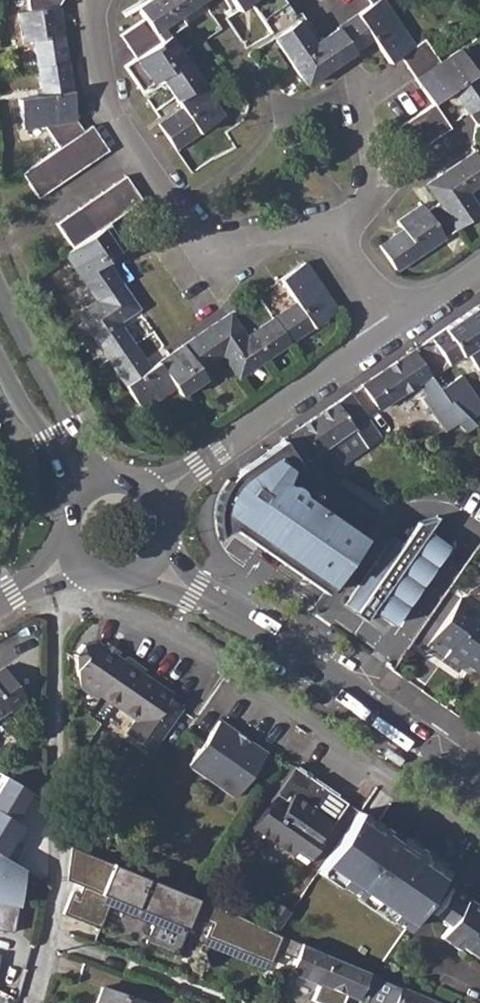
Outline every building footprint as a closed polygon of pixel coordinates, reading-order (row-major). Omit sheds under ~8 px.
[(107,149),(91,126),(84,130),(77,120),(77,116),(58,5),(61,0),(27,0),(28,10),(17,12),(23,42),(32,40),(41,94),(18,99),(23,128),(43,125),(58,148),(22,173),(38,197),(107,149)] [(203,0),(148,0),(138,6),(144,16),(121,33),(136,56),(125,65),(142,90),(160,78),(181,106),(159,123),(176,148),(224,115),(168,35),(185,23),(180,16),(203,0)] [(237,10),(249,3),(307,85),(340,63),(323,37),(314,42),(284,0),(230,0),(237,10)] [(371,4),(337,27),(354,53),(373,41),(390,63),(400,57),(415,78),(431,104),(433,103),(451,90),(476,125),(479,122),(479,78),(459,48),(439,62),(424,39),(413,45),(383,0),(368,0),(371,4)] [(431,104),(398,127),(415,151),(450,127),(433,103),(431,104)] [(475,152),(474,150),(426,183),(438,202),(426,209),(421,201),(395,219),(402,229),(379,245),(395,269),(479,211),(467,191),(479,182),(479,148),(475,152)] [(141,200),(125,175),(56,223),(72,248),(64,254),(96,300),(76,313),(142,409),(175,386),(181,396),(206,378),(201,369),(222,355),(238,378),(337,309),(305,262),(280,278),(295,302),(246,335),(230,312),(150,367),(118,321),(138,307),(106,261),(126,248),(108,223),(141,200)] [(412,349),(431,375),(466,352),(476,368),(479,366),(479,311),(476,305),(412,349)] [(412,349),(361,384),(378,408),(416,381),(425,394),(421,397),(445,429),(465,415),(450,401),(448,402),(440,389),(431,375),(412,349)] [(451,378),(440,389),(448,402),(450,401),(465,415),(476,403),(451,378)] [(349,392),(291,432),(308,456),(314,452),(317,456),(331,447),(340,459),(345,460),(380,436),(349,392)] [(291,432),(281,439),(297,463),(307,457),(308,456),(291,432)] [(325,590),(365,530),(359,526),(290,479),(294,470),(297,463),(281,439),(265,450),(248,462),(235,472),(227,480),(221,490),(217,500),(216,509),(215,518),(216,526),(217,533),(224,530),(231,527),(264,550),(318,586),(325,590)] [(392,538),(346,603),(356,611),(353,615),(365,623),(373,612),(382,618),(391,624),(446,545),(437,539),(428,533),(437,519),(416,523),(402,545),(392,538)] [(434,636),(450,647),(443,658),(459,669),(464,662),(479,674),(479,625),(471,618),(475,612),(458,601),(434,636)] [(82,645),(76,656),(76,684),(96,699),(99,696),(130,721),(123,729),(151,752),(182,708),(169,698),(171,694),(142,674),(145,670),(127,658),(125,659),(98,641),(93,641),(86,643),(82,645)] [(12,708),(0,692),(0,716),(12,708)] [(221,722),(190,764),(235,797),(266,753),(221,722)] [(401,764),(405,757),(389,746),(384,752),(401,764)] [(266,806),(252,826),(304,863),(318,843),(314,840),(324,827),(327,830),(346,802),(294,766),(270,800),(282,808),(278,814),(266,806)] [(359,816),(323,871),(409,934),(447,880),(359,816)] [(268,971),(289,979),(292,971),(303,943),(277,931),(257,923),(235,913),(227,910),(188,893),(98,856),(86,852),(73,882),(81,884),(77,893),(70,889),(61,912),(100,928),(109,907),(153,925),(146,943),(176,955),(184,936),(203,944),(197,957),(263,984),(268,971)] [(12,933),(23,870),(0,855),(0,931),(12,933)] [(436,914),(451,925),(443,936),(461,949),(463,945),(479,957),(479,906),(455,888),(436,914)] [(275,898),(257,923),(277,931),(291,910),(275,898)] [(377,975),(303,943),(292,971),(320,983),(314,999),(323,1002),(344,1002),(348,992),(358,996),(359,994),(367,998),(370,990),(377,975)] [(377,975),(370,990),(385,996),(392,982),(377,975)] [(96,1002),(149,1002),(102,986),(96,1002)] [(402,986),(395,1002),(442,1002),(402,986)]
